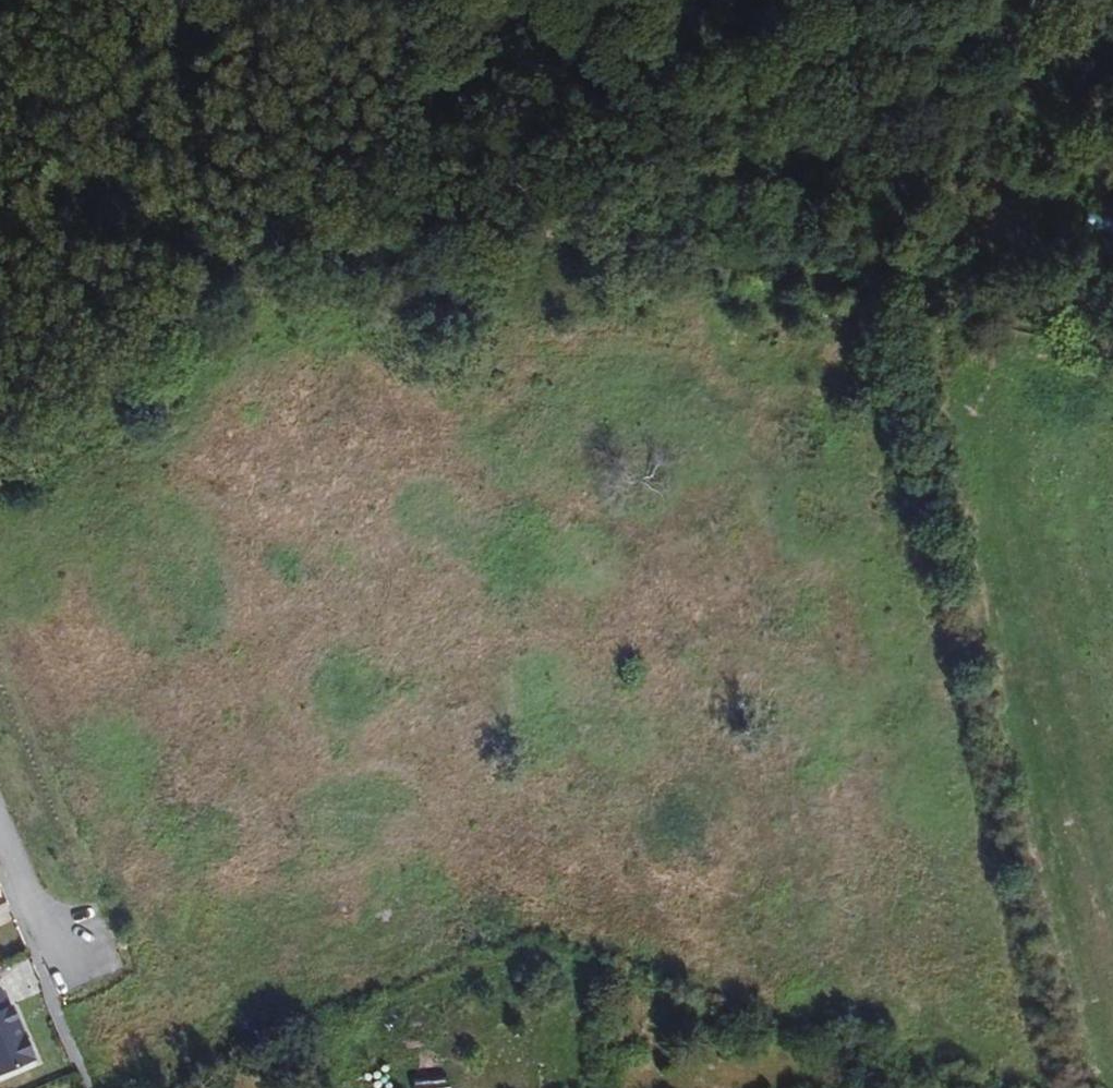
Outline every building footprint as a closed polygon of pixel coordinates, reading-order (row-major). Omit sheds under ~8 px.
[(0,986),(0,1063),(3,1070),(46,1052),(22,997),(18,999),(11,981),(0,986)]
